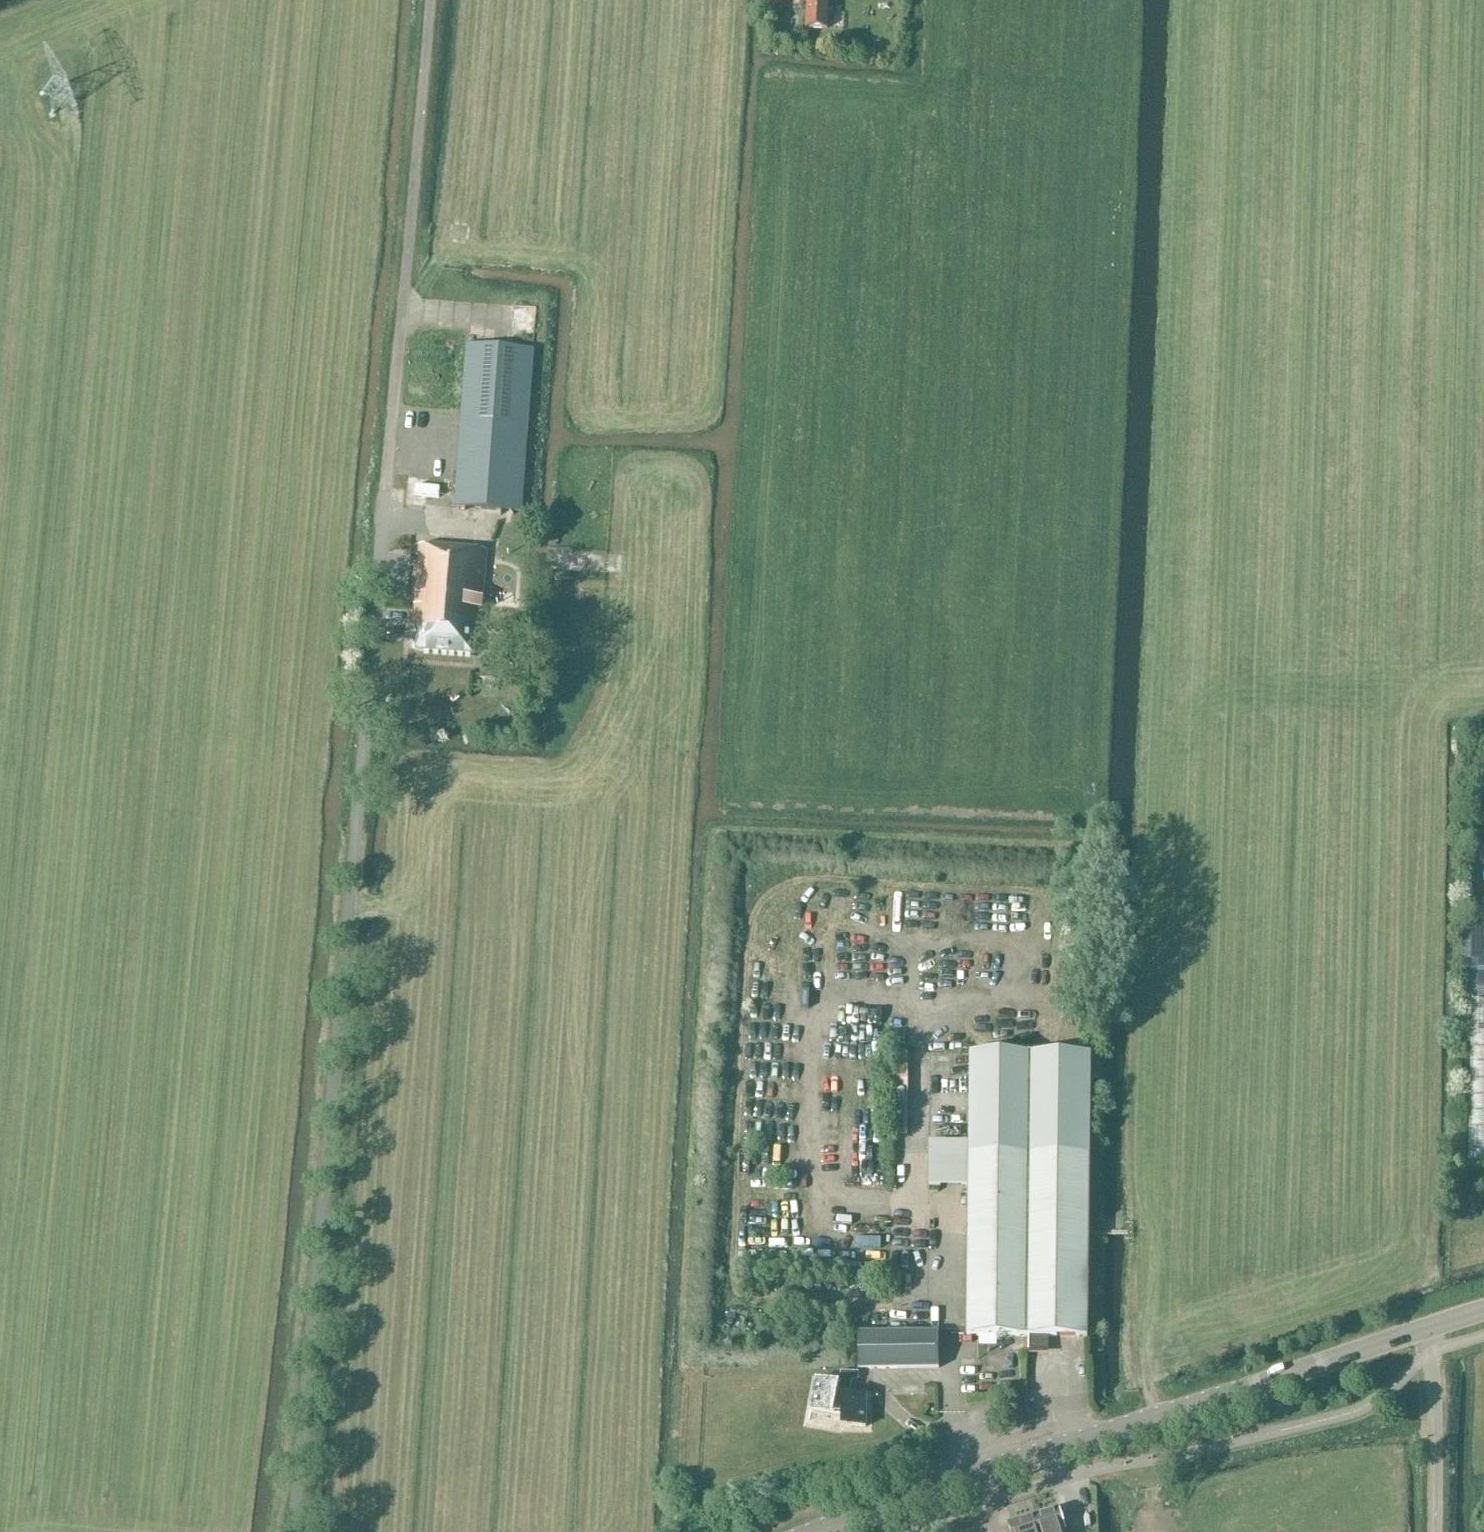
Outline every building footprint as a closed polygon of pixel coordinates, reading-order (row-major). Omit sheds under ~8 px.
[(772,2),(808,4),(807,29),(808,29),(808,28),(828,30),(829,0),(826,0),(772,0),(772,2)] [(468,346),(467,366),(456,506),(522,511),(533,351),(468,346)] [(418,496),(437,496),(436,474),(418,474),(418,496)] [(419,630),(417,651),(474,656),(477,625),(481,625),(487,557),(469,555),(470,548),(425,545),(426,541),(420,541),(413,630),(419,630)] [(1473,1001),(1469,1163),(1483,1164),(1483,1001),(1473,1001)] [(929,1188),(940,1188),(970,1188),(967,1335),(1030,1336),(1030,1355),(1049,1355),(1049,1337),(1087,1337),(1091,1062),(971,1060),(970,1143),(930,1143),(929,1188)] [(939,1333),(859,1333),(859,1369),(939,1369),(939,1333)] [(859,1380),(859,1372),(841,1372),(840,1383),(815,1379),(809,1412),(836,1416),(836,1414),(842,1416),(842,1429),(868,1430),(869,1396),(850,1396),(852,1380),(859,1380)] [(1036,1517),(1041,1531),(1066,1531),(1059,1510),(1036,1517)] [(1009,1525),(1011,1531),(1041,1531),(1036,1517),(1009,1525)]
